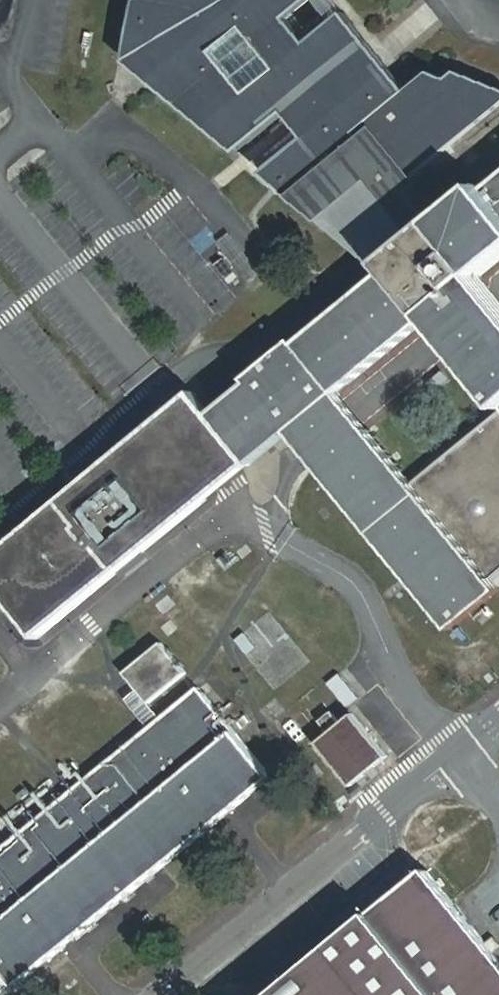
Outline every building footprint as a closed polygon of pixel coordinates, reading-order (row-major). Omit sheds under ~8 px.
[(134,60),(241,150),(293,110),(313,138),(270,172),(298,199),(381,126),(376,120),(414,93),(351,14),(312,44),(293,19),(313,0),(145,0),(134,60)] [(298,199),(329,223),(387,265),(420,239),(390,191),(498,110),(498,85),(464,72),(456,81),(437,73),(414,93),(376,120),(381,126),(298,199)] [(244,379),(248,384),(208,415),(250,467),(297,430),(457,628),(498,594),(498,590),(480,566),(498,551),(498,408),(412,479),(345,397),(436,324),(498,401),(498,290),(491,279),(498,273),(498,188),(448,229),(420,239),(387,265),(393,272),(302,346),(295,338),(244,379)] [(425,233),(442,219),(428,202),(411,215),(425,233)] [(167,645),(132,672),(154,702),(191,674),(167,645)] [(328,682),(345,707),(360,697),(343,672),(328,682)] [(204,689),(0,855),(0,994),(9,994),(274,778),(204,689)] [(392,752),(362,716),(323,748),(352,784),(392,752)] [(432,878),(280,994),(498,994),(498,954),(432,878)]
